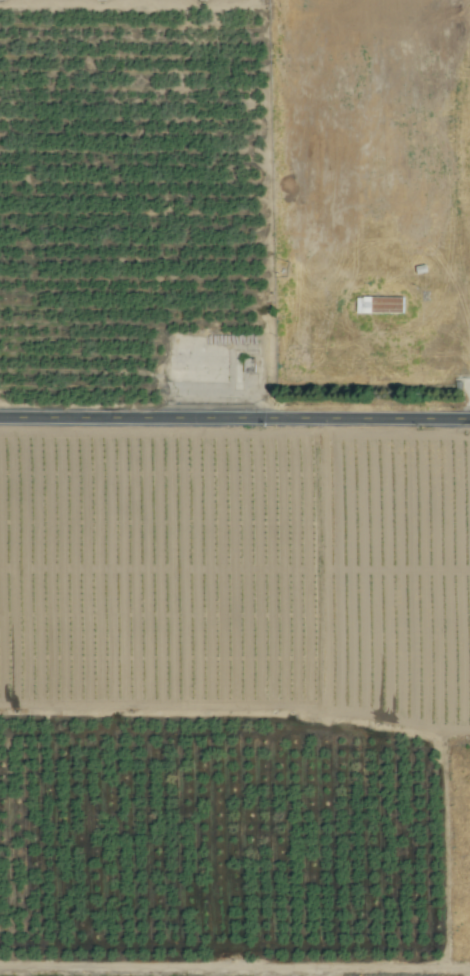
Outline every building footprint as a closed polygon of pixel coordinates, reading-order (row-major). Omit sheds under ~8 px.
[(403,313),(403,297),(356,297),(356,313),(403,313)]
